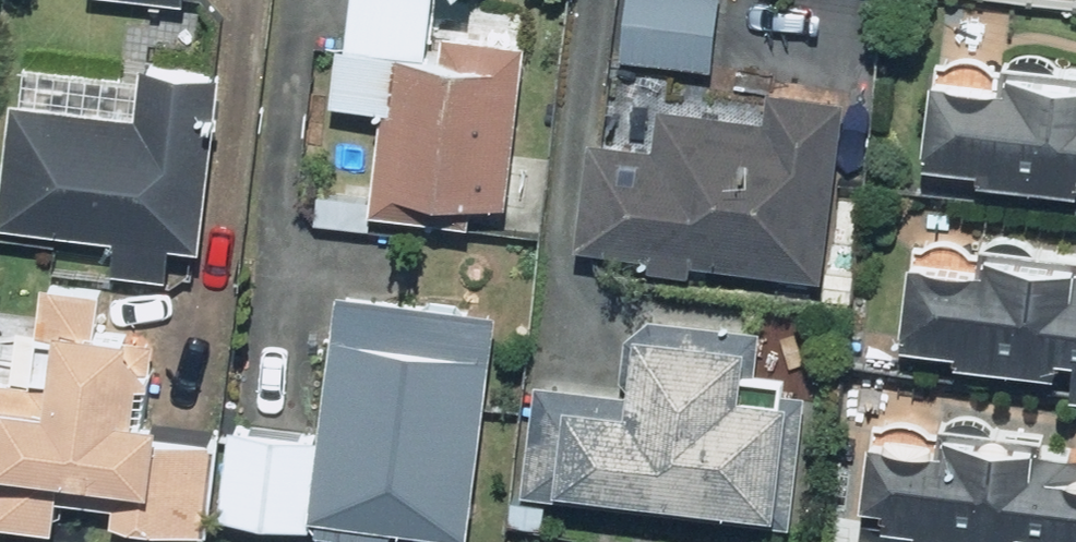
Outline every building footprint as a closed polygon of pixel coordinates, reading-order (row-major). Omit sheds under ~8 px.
[(334,102),(378,105),(372,201),(315,197),(313,226),(369,229),(370,216),(449,222),(451,201),(513,205),(527,9),(473,5),(473,0),(341,0),(334,102)] [(619,57),(707,66),(715,0),(625,0),(619,57)] [(211,73),(22,62),(20,99),(6,98),(0,214),(0,230),(113,236),(111,273),(172,276),(174,239),(202,241),(211,73)] [(1003,68),(1003,88),(930,85),(926,167),(977,169),(977,187),(1075,191),(1075,71),(1003,68)] [(662,256),(661,273),(690,276),(692,258),(827,269),(841,97),(762,91),(761,111),(651,102),(647,144),(585,139),(576,249),(662,256)] [(896,335),(955,339),(954,362),(1071,370),(1069,395),(1075,395),(1075,262),(981,256),(980,265),(901,260),(896,335)] [(203,532),(206,439),(150,437),(154,337),(91,334),(93,290),(43,288),(39,382),(0,380),(0,524),(56,527),(57,494),(111,496),(110,529),(203,532)] [(470,531),(487,310),(330,299),(320,432),(224,425),(218,513),(470,531)] [(739,340),(630,335),(627,392),(534,387),(529,490),(782,502),(788,373),(738,370),(739,340)] [(864,428),(855,541),(1075,541),(1075,445),(864,428)]
